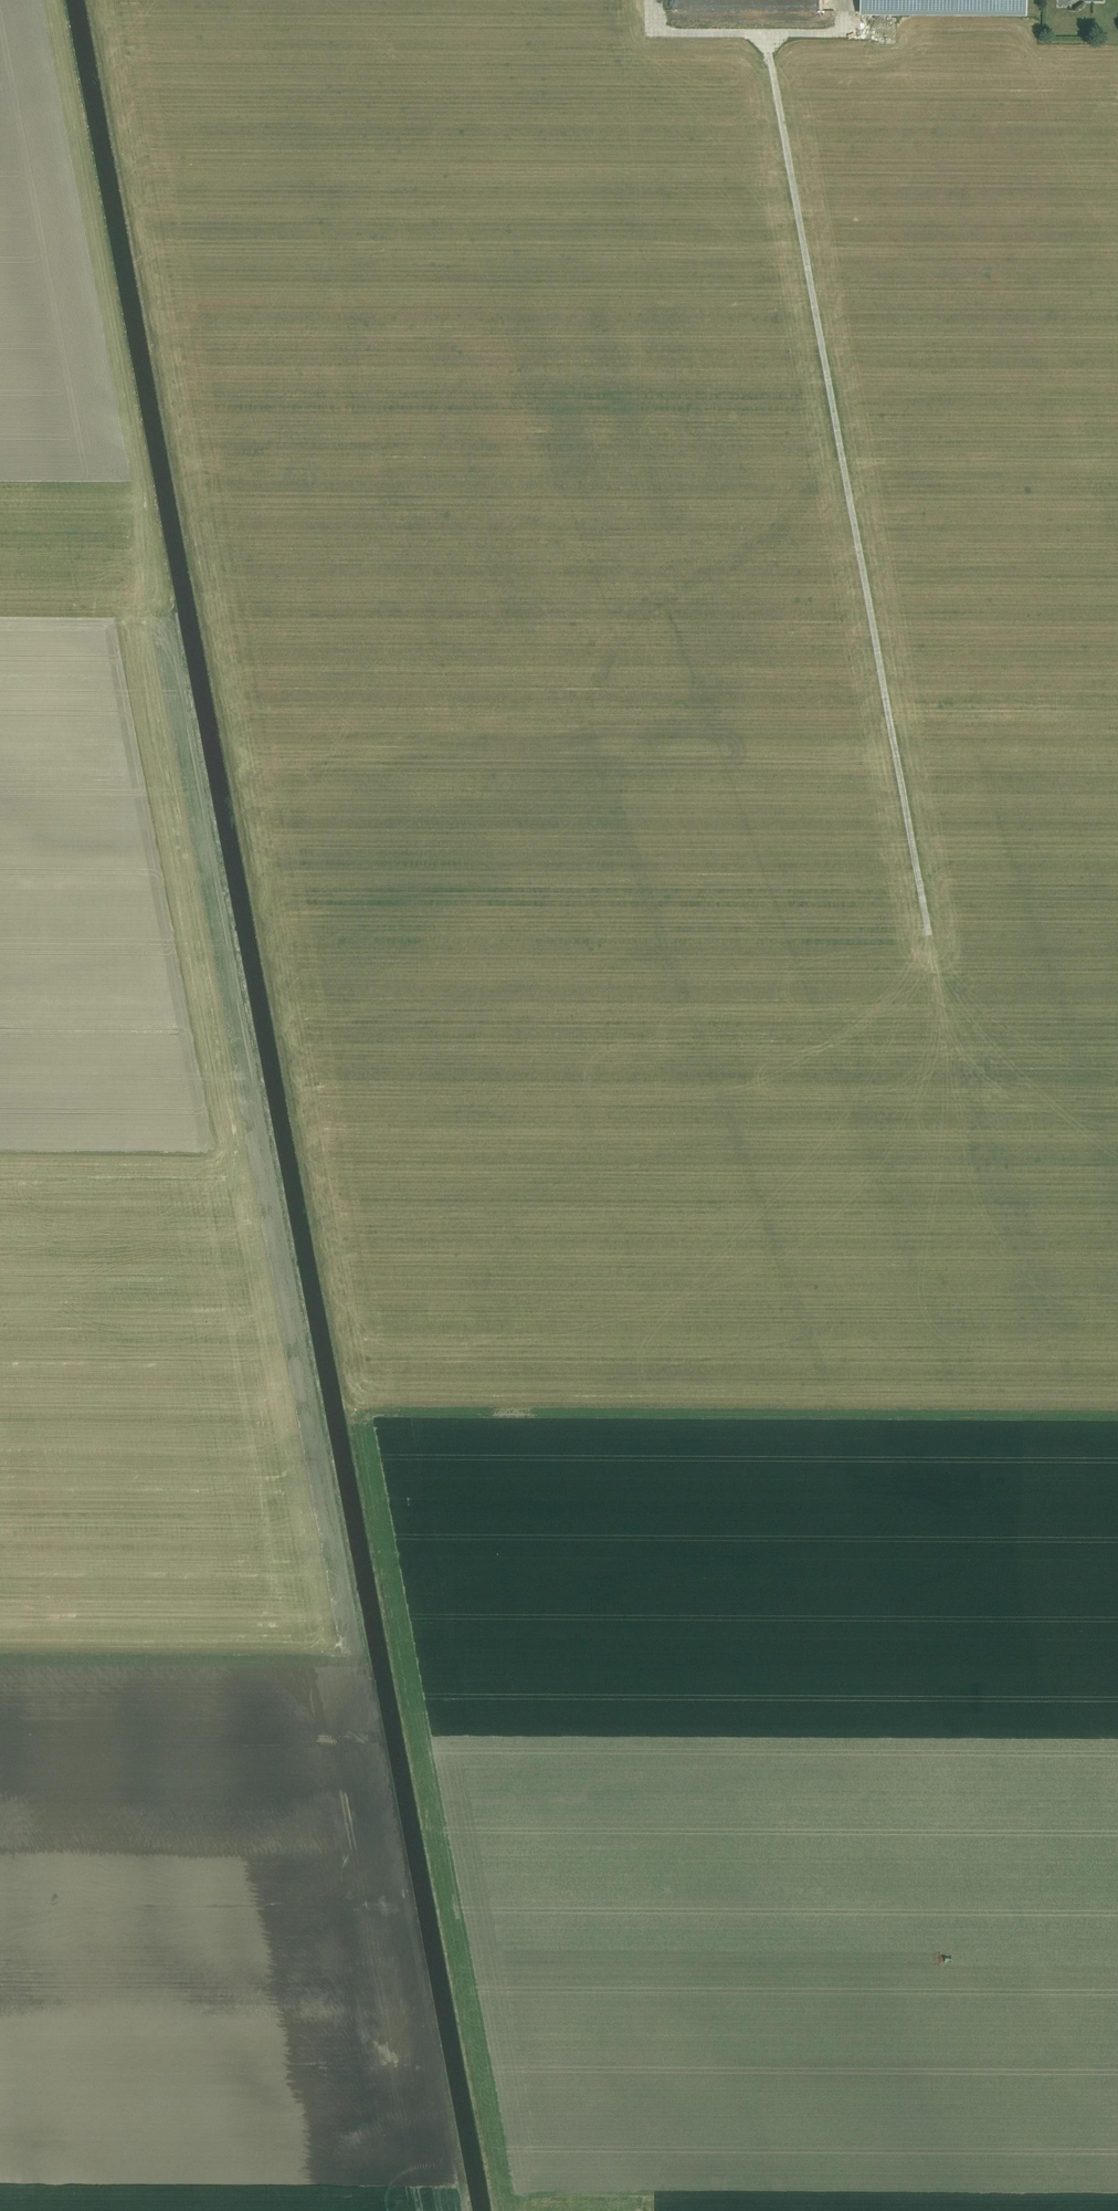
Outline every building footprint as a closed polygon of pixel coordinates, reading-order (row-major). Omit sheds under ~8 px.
[(859,16),(898,16),(1026,18),(1026,15),(1026,0),(860,0),(859,16)]
